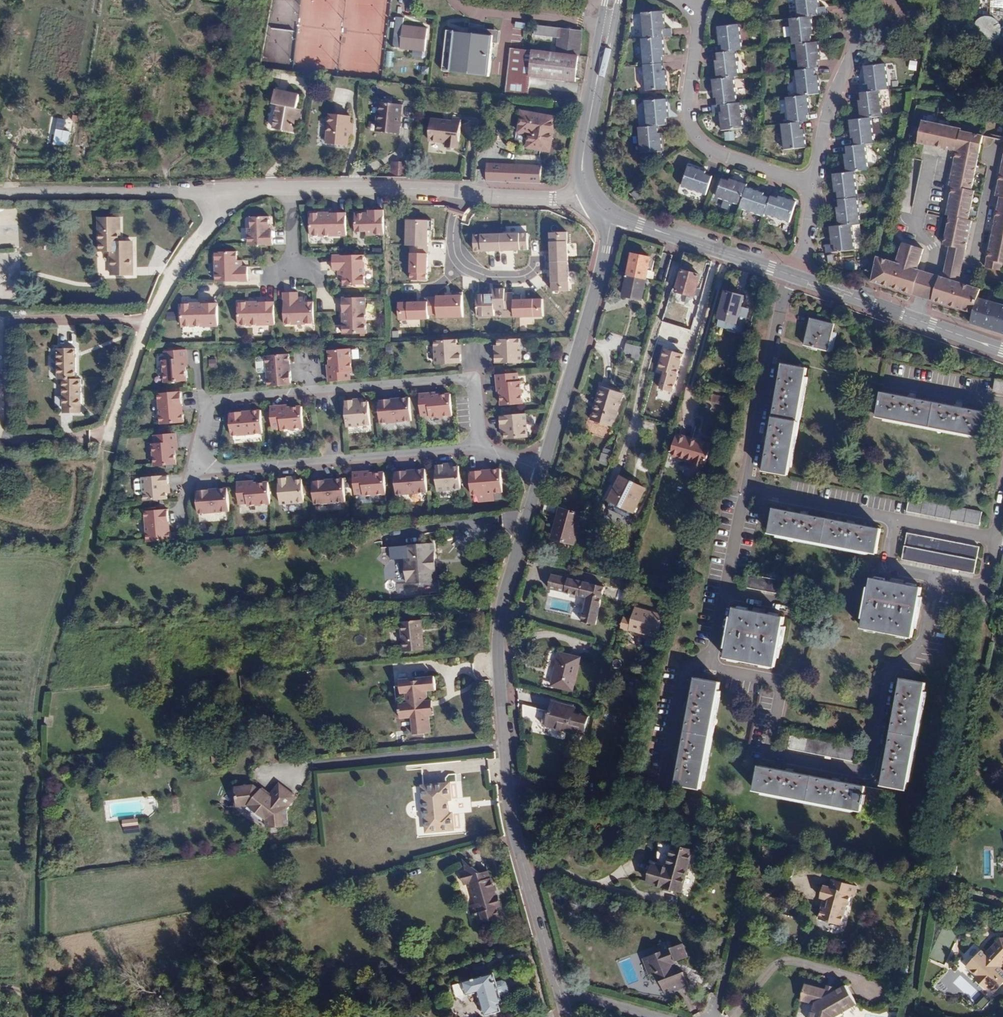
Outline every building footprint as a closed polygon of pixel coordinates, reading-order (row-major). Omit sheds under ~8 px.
[(826,15),(825,7),(819,8),(818,0),(797,0),(798,18),(811,17),(826,15)] [(663,37),(671,36),(671,29),(665,29),(663,11),(642,12),(644,38),(663,37)] [(424,51),(427,29),(403,26),(403,18),(396,17),(393,48),(424,51)] [(813,35),(811,17),(798,18),(790,19),(793,45),(796,44),(811,43),(810,35),(813,35)] [(987,33),(988,30),(987,28),(987,25),(986,23),(984,21),(982,19),(980,18),(977,17),(975,17),(972,17),(969,18),(967,19),(965,21),(964,23),(962,25),(962,28),(961,30),(961,33),(962,35),(963,38),(965,40),(967,41),(969,42),(972,43),(974,44),(977,43),(979,43),(982,41),(984,40),(985,38),(987,35),(987,33)] [(556,53),(578,56),(581,31),(535,25),(533,36),(558,39),(556,53)] [(722,45),(723,52),(735,51),(741,50),(739,25),(718,26),(719,45),(722,45)] [(500,31),(469,28),(469,33),(494,36),(493,43),(499,44),(500,31)] [(485,66),(486,51),(479,50),(480,35),(464,33),(463,41),(449,39),(447,54),(455,55),(453,70),(469,72),(470,64),(485,66)] [(644,38),(642,39),(644,64),(662,63),(662,56),(665,56),(663,37),(644,38)] [(819,60),(817,42),(811,43),(796,44),(799,70),(815,68),(818,68),(817,61),(819,60)] [(494,95),(506,97),(511,48),(499,47),(494,95)] [(575,82),(578,56),(556,53),(511,48),(506,97),(527,99),(530,77),(575,82)] [(723,52),(717,52),(718,60),(715,60),(717,79),(733,77),(738,76),(735,51),(723,52)] [(662,63),(644,64),(646,90),(667,89),(666,70),(663,70),(662,63)] [(879,91),(888,90),(885,64),(864,66),(866,84),(859,85),(860,93),(879,91)] [(799,70),(796,70),(798,97),(807,96),(819,94),(818,76),(815,76),(815,68),(799,70)] [(717,79),(713,79),(715,98),(716,98),(717,105),(736,103),(733,77),(717,79)] [(787,81),(790,98),(797,96),(794,80),(787,81)] [(292,132),(294,120),(296,109),(298,95),(275,91),(273,104),(277,105),(273,129),(292,132)] [(882,117),(879,91),(860,93),(861,101),(859,101),(860,119),(871,118),(882,117)] [(800,123),(807,122),(806,115),(809,114),(807,96),(798,97),(786,98),(789,124),(800,123)] [(657,126),(665,125),(665,118),(668,118),(666,99),(645,101),(647,126),(657,126)] [(399,134),(400,124),(397,124),(398,116),(401,117),(402,105),(378,102),(376,123),(381,124),(380,132),(399,134)] [(717,105),(712,106),(713,114),(720,113),(721,130),(742,128),(740,103),(736,103),(717,105)] [(347,146),(350,116),(330,114),(326,144),(347,146)] [(555,122),(514,115),(510,135),(529,139),(527,152),(535,154),(536,148),(541,149),(542,144),(551,146),(555,122)] [(871,118),(860,119),(849,120),(851,139),(854,138),(855,146),(865,145),(873,144),(871,118)] [(458,148),(461,120),(452,119),(452,122),(431,119),(428,141),(445,143),(445,146),(458,148)] [(69,148),(73,125),(55,122),(51,144),(69,148)] [(950,218),(943,247),(950,248),(965,252),(972,223),(969,222),(975,194),(972,193),(985,138),(963,133),(963,131),(924,122),(919,144),(958,153),(950,188),(953,189),(947,217),(950,218)] [(789,124),(782,124),(785,150),(805,148),(803,130),(801,130),(800,123),(789,124)] [(647,126),(639,127),(641,153),(661,151),(660,133),(658,133),(657,126),(647,126)] [(734,131),(724,132),(724,141),(734,141),(734,131)] [(536,148),(535,154),(549,156),(550,151),(551,146),(542,144),(541,149),(536,148)] [(855,146),(846,147),(847,154),(844,155),(846,173),(854,172),(867,171),(865,145),(855,146)] [(390,178),(405,178),(406,163),(391,162),(390,178)] [(540,184),(540,166),(513,165),(486,164),(485,182),(540,184)] [(706,194),(712,177),(705,175),(706,172),(688,166),(681,186),(706,194)] [(846,173),(833,174),(835,193),(837,192),(838,200),(856,198),(854,172),(846,173)] [(746,188),(747,184),(730,179),(729,181),(721,179),(716,196),(740,205),(746,188)] [(739,208),(764,216),(765,214),(770,198),(763,196),(763,193),(746,188),(740,205),(739,208)] [(777,198),(771,196),(770,198),(765,214),(789,222),(795,202),(778,196),(777,198)] [(856,198),(838,200),(838,207),(836,208),(838,226),(851,225),(859,224),(856,198)] [(1002,271),(1002,204),(992,270),(1002,271)] [(113,213),(94,212),(94,247),(106,247),(106,271),(125,271),(125,237),(113,237),(113,213)] [(385,237),(384,212),(369,212),(369,216),(355,216),(356,233),(367,233),(367,237),(385,237)] [(347,238),(347,215),(310,216),(311,239),(347,238)] [(250,246),(274,246),(274,231),(271,231),(271,217),(254,217),(254,229),(250,229),(250,246)] [(838,226),(830,227),(832,244),(825,245),(826,253),(853,250),(851,225),(838,226)] [(896,265),(877,260),(873,282),(914,296),(920,271),(917,271),(923,250),(902,244),(896,265)] [(965,252),(950,248),(942,278),(958,283),(965,252)] [(233,250),(220,250),(221,283),(250,282),(250,259),(239,260),(239,255),(233,255),(233,250)] [(632,254),(628,275),(647,279),(652,258),(632,254)] [(364,256),(332,257),(332,270),(337,270),(337,276),(342,276),(342,286),(365,286),(364,256)] [(695,297),(701,275),(682,270),(676,292),(695,297)] [(939,277),(920,271),(914,296),(932,302),(939,277)] [(647,279),(628,275),(623,296),(642,300),(647,279)] [(932,302),(974,313),(977,298),(980,289),(958,283),(942,278),(939,277),(932,302)] [(743,307),(746,296),(726,291),(718,319),(719,319),(718,324),(744,332),(750,309),(743,307)] [(298,294),(285,295),(286,327),(315,327),(315,304),(305,304),(305,299),(298,300),(298,294)] [(366,298),(345,299),(346,335),(366,334),(366,298)] [(977,298),(974,313),(971,323),(1002,334),(1002,306),(977,298)] [(276,327),(276,304),(240,305),(240,328),(276,327)] [(183,329),(220,328),(219,305),(183,306),(183,329)] [(829,351),(835,325),(811,319),(805,345),(829,351)] [(660,324),(657,339),(678,343),(681,327),(660,324)] [(494,354),(495,364),(520,363),(519,339),(497,340),(497,347),(497,354),(494,354)] [(435,365),(460,364),(460,354),(457,354),(456,347),(456,340),(434,341),(435,365)] [(639,360),(642,349),(628,344),(625,352),(634,354),(632,358),(639,360)] [(86,376),(86,345),(68,346),(68,376),(73,376),(74,406),(92,406),(91,376),(86,376)] [(684,353),(663,346),(656,368),(664,371),(659,387),(672,391),(684,353)] [(165,381),(186,379),(185,365),(184,357),(186,357),(186,348),(165,350),(165,358),(163,358),(165,381)] [(350,348),(329,350),(330,365),(330,372),(328,372),(329,381),(350,379),(349,371),(352,371),(350,348)] [(289,367),(288,353),(265,355),(265,356),(266,371),(268,386),(291,384),(290,374),(288,374),(287,367),(289,367)] [(258,372),(266,371),(265,356),(257,356),(256,358),(257,370),(258,372)] [(788,476),(808,368),(783,363),(762,471),(788,476)] [(517,373),(496,375),(496,384),(499,384),(499,391),(500,406),(522,404),(520,382),(517,382),(517,373)] [(997,380),(995,391),(1002,393),(1002,381),(997,380)] [(612,427),(623,394),(602,387),(591,420),(612,427)] [(182,404),(180,390),(157,391),(160,423),(183,421),(182,411),(180,411),(180,404),(182,404)] [(984,437),(988,413),(882,392),(877,417),(984,437)] [(451,415),(450,394),(435,395),(427,396),(427,394),(418,394),(420,415),(428,415),(429,417),(451,415)] [(722,405),(724,398),(713,395),(711,402),(722,405)] [(392,399),(377,400),(379,423),(410,421),(409,398),(398,398),(398,400),(392,401),(392,399)] [(353,399),(343,400),(345,426),(369,424),(367,401),(361,402),(353,402),(353,399)] [(302,427),(301,406),(286,407),(279,408),(278,405),(269,406),(271,427),(280,426),(280,429),(302,427)] [(243,411),(228,412),(230,435),(261,432),(259,409),(249,410),(249,412),(243,413),(243,411)] [(525,414),(499,416),(500,426),(503,426),(503,433),(504,440),(526,438),(525,414)] [(153,465),(174,463),(173,448),(173,441),(175,441),(174,432),(153,433),(154,442),(151,442),(153,465)] [(706,465),(712,444),(677,434),(671,456),(693,462),(690,472),(702,475),(705,464),(706,465)] [(606,465),(609,454),(603,452),(600,463),(606,465)] [(647,472),(651,460),(639,456),(635,468),(647,472)] [(443,465),(433,465),(436,491),(459,489),(457,466),(451,467),(443,468),(443,465)] [(407,470),(393,472),(394,495),(426,492),(424,469),(414,470),(414,472),(407,472),(407,470)] [(482,472),(468,473),(470,496),(501,493),(499,470),(489,471),(489,473),(483,474),(482,472)] [(384,494),(383,472),(368,473),(360,474),(360,472),(351,473),(353,493),(361,493),(362,495),(384,494)] [(167,483),(167,474),(141,475),(143,499),(165,497),(165,491),(164,483),(167,483)] [(286,477),(276,478),(278,503),(302,501),(300,479),(294,479),(286,480),(286,477)] [(325,479),(310,480),(312,503),(344,501),(342,478),(331,479),(332,481),(325,481),(325,479)] [(635,515),(646,490),(618,478),(607,503),(635,515)] [(268,503),(267,481),(252,483),(244,483),(244,481),(235,482),(237,503),(245,502),(246,504),(268,503)] [(209,488),(194,489),(196,513),(227,510),(226,487),(215,488),(216,490),(209,490),(209,488)] [(982,512),(910,498),(907,511),(979,525),(982,512)] [(167,522),(166,508),(142,510),(145,541),(168,539),(167,529),(165,529),(165,523),(167,522)] [(574,544),(583,514),(560,508),(552,538),(574,544)] [(876,553),(881,529),(775,509),(770,533),(876,553)] [(980,547),(907,533),(902,559),(974,574),(980,547)] [(403,563),(403,565),(430,563),(430,560),(432,560),(432,548),(405,550),(406,562),(403,563)] [(430,563),(403,565),(404,588),(434,585),(433,570),(430,570),(430,563)] [(596,625),(604,587),(551,574),(548,589),(587,598),(581,622),(596,625)] [(789,596),(792,582),(749,574),(746,588),(789,596)] [(912,637),(921,588),(872,579),(863,628),(912,637)] [(657,638),(664,615),(635,607),(631,619),(623,617),(620,628),(628,630),(657,638)] [(774,667),(784,618),(736,608),(726,657),(774,667)] [(424,650),(422,620),(401,622),(403,652),(424,650)] [(622,655),(625,645),(617,643),(614,653),(622,655)] [(573,691),(581,658),(559,653),(551,686),(573,691)] [(433,678),(399,683),(401,696),(405,696),(406,706),(399,707),(401,722),(412,720),(415,737),(432,735),(430,718),(427,703),(426,693),(435,691),(433,678)] [(700,788),(720,683),(696,678),(676,784),(700,788)] [(906,790),(926,683),(902,679),(882,785),(906,790)] [(589,717),(574,713),(576,709),(553,703),(551,712),(523,705),(523,719),(584,735),(589,717)] [(854,761),(856,748),(784,734),(782,747),(854,761)] [(882,820),(888,791),(759,766),(755,790),(861,811),(860,815),(882,820)] [(604,769),(595,767),(593,780),(602,782),(602,779),(607,780),(609,770),(604,769)] [(455,800),(453,785),(427,789),(429,803),(427,803),(429,820),(432,820),(434,834),(460,830),(458,815),(455,815),(453,800),(455,800)] [(272,838),(293,834),(290,818),(301,808),(288,792),(276,802),(269,794),(268,795),(263,789),(241,793),(245,815),(256,813),(271,830),(272,838)] [(652,863),(647,882),(682,891),(693,850),(673,845),(668,867),(652,863)] [(466,889),(473,887),(478,908),(470,910),(473,920),(476,919),(478,924),(500,919),(497,908),(499,907),(497,897),(495,897),(494,892),(496,892),(493,882),(492,883),(490,876),(482,878),(475,871),(469,873),(470,875),(463,877),(466,889)] [(844,926),(850,906),(852,906),(855,895),(858,896),(860,887),(836,881),(834,889),(827,887),(824,898),(833,901),(831,909),(827,908),(823,920),(844,926)] [(1000,967),(996,964),(1002,957),(1002,936),(988,953),(983,949),(970,965),(981,975),(979,977),(989,987),(992,984),(998,989),(1002,983),(1002,970),(1000,967)] [(676,974),(673,965),(675,962),(688,957),(683,944),(673,948),(670,942),(659,945),(661,952),(645,958),(651,974),(656,972),(659,974),(666,994),(689,986),(684,971),(676,974)] [(908,974),(910,966),(901,964),(900,973),(908,974)] [(503,1003),(495,973),(464,982),(467,994),(479,992),(485,1015),(501,1011),(499,1004),(503,1003)] [(857,1004),(847,985),(835,992),(806,984),(802,999),(816,1003),(812,1016),(835,1016),(857,1004)]
